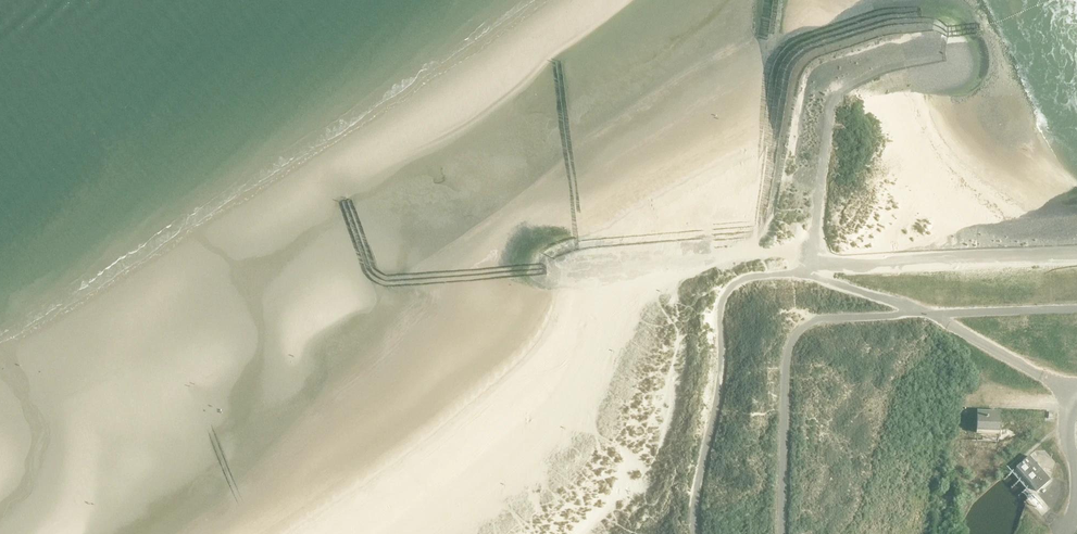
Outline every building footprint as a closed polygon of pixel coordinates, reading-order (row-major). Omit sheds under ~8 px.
[(990,392),(976,390),(975,397),(989,399),(990,392)] [(998,435),(999,413),(976,411),(975,433),(998,435)] [(1028,457),(1015,468),(1034,489),(1036,492),(1049,481),(1028,457)]
